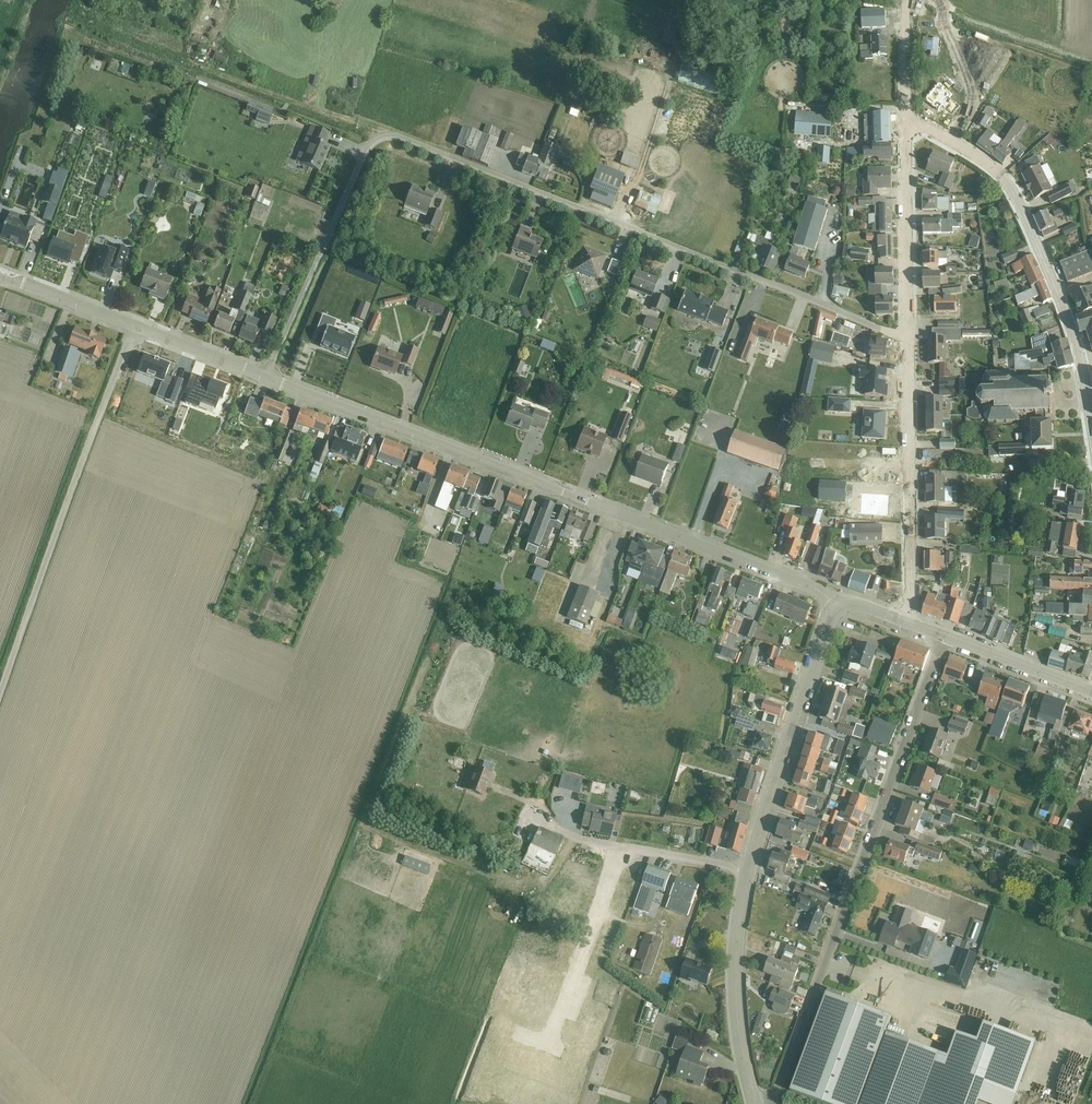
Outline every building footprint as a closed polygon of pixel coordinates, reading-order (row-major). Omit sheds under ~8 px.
[(886,28),(885,10),(861,11),(862,29),(886,28)] [(193,33),(191,40),(199,42),(201,36),(193,33)] [(866,52),(861,53),(861,59),(873,59),(873,57),(887,56),(887,38),(872,38),(872,46),(869,46),(869,52),(866,52)] [(217,55),(214,61),(223,65),(225,58),(217,55)] [(686,58),(678,81),(720,96),(728,73),(686,58)] [(939,83),(925,100),(939,111),(943,106),(953,115),(960,106),(950,98),(953,95),(939,83)] [(247,111),(258,115),(260,108),(249,104),(247,111)] [(983,115),(977,124),(985,128),(990,119),(995,111),(993,110),(988,107),(987,108),(983,115)] [(797,111),(796,134),(829,137),(830,114),(797,111)] [(873,146),(861,146),(861,159),(879,159),(879,162),(890,161),(890,158),(890,145),(890,114),(872,115),(872,121),(873,142),(873,145),(873,146)] [(77,124),(75,129),(80,131),(81,129),(84,131),(87,123),(81,121),(79,124),(77,124)] [(1006,140),(999,148),(992,157),(1003,165),(1011,155),(1006,150),(1016,136),(1017,137),(1024,128),(1017,122),(1005,139),(1006,140)] [(487,167),(498,141),(492,139),(496,129),(486,125),(482,135),(481,134),(481,133),(463,126),(456,146),(464,149),(461,157),(487,167)] [(305,142),(310,145),(302,163),(319,171),(330,147),(325,145),(329,134),(312,126),(305,142)] [(988,130),(977,146),(985,151),(992,157),(999,148),(990,142),(995,135),(988,130)] [(507,131),(500,148),(507,151),(514,134),(507,131)] [(71,144),(80,147),(83,136),(74,133),(71,144)] [(538,168),(535,178),(545,182),(548,173),(550,173),(553,165),(551,164),(558,148),(545,143),(539,159),(538,159),(538,160),(535,167),(538,168)] [(819,146),(818,164),(830,164),(832,148),(819,146)] [(1020,159),(1024,154),(1019,150),(1016,155),(1020,159)] [(627,152),(623,163),(637,169),(641,158),(627,152)] [(949,175),(955,162),(934,153),(926,171),(938,175),(939,172),(944,174),(939,186),(950,191),(956,177),(949,175)] [(521,154),(516,166),(523,168),(522,173),(535,178),(538,168),(535,167),(538,160),(537,160),(538,157),(533,155),(532,158),(521,154)] [(625,175),(599,165),(590,190),(592,190),(590,195),(592,196),(590,200),(612,208),(625,175)] [(1040,166),(1022,175),(1035,200),(1047,194),(1052,204),(1072,193),(1068,185),(1053,193),(1047,182),(1054,178),(1047,165),(1041,169),(1040,166)] [(868,177),(863,177),(863,188),(863,196),(876,196),(876,189),(890,189),(890,169),(868,169),(868,177)] [(804,177),(791,173),(789,181),(802,185),(804,177)] [(56,207),(62,191),(61,190),(66,178),(53,174),(49,186),(48,186),(42,202),(56,207)] [(982,176),(979,180),(987,187),(991,182),(982,176)] [(149,181),(144,195),(151,197),(156,184),(149,181)] [(105,183),(102,191),(108,193),(111,185),(105,183)] [(256,186),(249,184),(245,196),(256,199),(260,187),(256,186)] [(406,203),(404,207),(412,210),(414,206),(428,211),(435,194),(428,192),(428,191),(424,189),(424,190),(414,186),(413,186),(406,203)] [(855,188),(847,187),(847,197),(855,197),(855,188)] [(832,193),(834,195),(837,196),(840,194),(840,191),(838,188),(835,188),(833,190),(832,193)] [(643,190),(636,206),(659,214),(665,199),(643,190)] [(187,192),(184,202),(193,205),(197,196),(187,192)] [(998,193),(993,195),(996,202),(1002,199),(998,193)] [(809,195),(794,245),(816,253),(830,209),(825,207),(827,201),(809,195)] [(923,197),(923,211),(936,211),(936,212),(949,212),(949,199),(937,199),(937,197),(923,197)] [(198,203),(193,214),(200,217),(204,205),(198,203)] [(872,224),(872,232),(880,233),(891,233),(891,206),(874,207),(875,224),(872,224)] [(50,207),(45,220),(51,223),(56,210),(50,207)] [(1055,217),(1064,214),(1061,207),(1052,210),(1055,217)] [(425,226),(435,230),(442,213),(432,209),(425,226)] [(1047,211),(1034,217),(1041,233),(1042,232),(1044,238),(1059,231),(1055,223),(1053,224),(1047,211)] [(923,234),(941,234),(953,234),(953,228),(962,228),(962,215),(948,215),(948,221),(923,221),(923,234)] [(8,218),(0,238),(26,248),(30,240),(38,243),(44,230),(35,226),(36,222),(24,217),(22,223),(8,218)] [(1062,229),(1065,236),(1078,230),(1075,223),(1062,229)] [(529,231),(521,228),(513,249),(536,258),(543,241),(528,235),(529,231)] [(50,249),(47,256),(56,259),(59,260),(68,264),(69,262),(69,261),(70,258),(73,252),(77,254),(81,255),(82,256),(82,255),(86,244),(89,237),(76,232),(74,237),(71,245),(56,240),(54,239),(50,249)] [(431,244),(436,237),(431,233),(426,240),(431,244)] [(969,247),(977,249),(979,238),(972,236),(969,247)] [(756,266),(773,273),(780,254),(770,249),(772,243),(757,237),(754,244),(763,248),(756,266)] [(892,259),(891,237),(877,237),(878,253),(880,253),(880,259),(892,259)] [(867,262),(868,251),(853,249),(853,245),(845,244),(843,259),(867,262)] [(102,247),(92,273),(110,280),(113,270),(120,273),(129,251),(115,246),(113,251),(102,247)] [(787,263),(784,271),(804,279),(809,265),(801,262),(802,260),(796,257),(799,249),(791,246),(785,262),(787,263)] [(605,257),(584,249),(581,256),(581,255),(580,256),(578,260),(579,261),(576,269),(596,278),(600,269),(602,269),(603,265),(602,264),(605,257)] [(1016,249),(1002,256),(1005,265),(1020,258),(1016,249)] [(1060,263),(1068,283),(1091,274),(1091,250),(1060,263)] [(948,253),(923,253),(923,267),(939,267),(938,260),(948,260),(948,253)] [(1033,257),(1012,267),(1015,275),(1024,271),(1027,277),(1021,280),(1023,285),(1029,282),(1032,290),(1036,288),(1035,286),(1044,282),(1044,281),(1040,271),(1033,257)] [(611,258),(606,271),(618,276),(624,263),(611,258)] [(48,277),(53,267),(47,264),(43,275),(48,277)] [(946,265),(946,273),(956,273),(956,264),(946,265)] [(172,278),(148,269),(142,286),(158,292),(157,296),(165,299),(172,278)] [(869,293),(889,293),(889,285),(893,285),(892,270),(876,270),(876,282),(869,282),(869,293)] [(652,297),(658,280),(636,272),(629,288),(652,297)] [(940,289),(940,274),(924,274),(924,290),(940,289)] [(1009,287),(1007,280),(994,284),(996,291),(1009,287)] [(220,314),(214,327),(228,333),(234,320),(240,323),(245,312),(256,286),(246,282),(235,308),(234,311),(230,309),(227,317),(220,314)] [(1032,290),(1016,297),(1019,305),(1040,296),(1044,304),(1052,300),(1044,282),(1035,286),(1036,288),(1032,290)] [(961,285),(942,287),(942,296),(962,294),(961,287),(961,285)] [(848,297),(850,290),(834,286),(832,296),(840,297),(840,295),(848,297)] [(210,311),(212,312),(220,290),(212,287),(211,288),(209,287),(205,298),(207,299),(203,308),(194,304),(196,299),(187,295),(181,310),(191,314),(189,317),(205,323),(210,311)] [(1071,296),(1080,316),(1091,311),(1091,287),(1071,296)] [(714,303),(685,291),(677,310),(706,322),(707,320),(723,327),(728,312),(712,306),(714,303)] [(656,293),(651,308),(661,312),(667,297),(656,293)] [(889,299),(889,293),(869,293),(869,304),(877,304),(877,316),(893,316),(893,299),(889,299)] [(406,295),(383,300),(384,306),(407,301),(406,295)] [(955,297),(935,297),(935,313),(955,312),(955,297)] [(416,305),(415,309),(441,318),(444,309),(418,299),(418,300),(416,305)] [(1040,310),(1033,313),(1036,319),(1050,314),(1047,307),(1040,310)] [(267,313),(266,314),(259,311),(252,327),(245,324),(239,338),(254,344),(260,331),(271,335),(278,318),(267,313)] [(445,311),(437,332),(445,335),(453,314),(445,311)] [(816,330),(814,337),(819,338),(823,321),(826,320),(835,323),(837,318),(820,311),(818,320),(816,330)] [(528,312),(519,315),(521,322),(531,319),(528,312)] [(1029,314),(1028,312),(1019,315),(1024,328),(1030,325),(1032,324),(1033,324),(1029,314)] [(544,313),(542,319),(547,322),(550,315),(544,313)] [(1076,318),(1081,334),(1082,334),(1084,339),(1089,338),(1091,348),(1091,313),(1076,318)] [(374,314),(367,330),(373,333),(380,316),(374,314)] [(323,316),(317,331),(325,334),(320,347),(349,358),(356,338),(333,329),(337,321),(323,316)] [(13,326),(16,319),(9,317),(6,323),(13,326)] [(652,317),(648,328),(657,332),(661,321),(652,317)] [(779,328),(758,320),(754,328),(750,326),(737,358),(747,362),(756,337),(773,344),(775,338),(783,341),(782,343),(789,346),(793,334),(779,329),(779,328)] [(100,356),(106,341),(96,337),(86,333),(76,329),(70,344),(90,352),(89,355),(98,359),(100,356)] [(946,364),(946,342),(961,342),(961,329),(933,329),(933,338),(928,338),(929,364),(946,364)] [(992,331),(963,331),(963,338),(983,338),(983,340),(992,340),(992,338),(992,331)] [(834,333),(831,343),(847,348),(850,338),(834,333)] [(872,338),(870,357),(885,358),(887,343),(881,342),(882,336),(872,335),(872,338)] [(546,339),(543,347),(555,352),(558,344),(546,339)] [(1020,356),(1015,356),(1015,370),(1031,370),(1049,370),(1060,370),(1074,366),(1069,348),(1067,341),(1066,342),(1061,343),(1042,350),(1020,354),(1020,356)] [(814,343),(810,360),(819,362),(831,364),(835,347),(814,343)] [(408,345),(401,363),(411,367),(418,349),(408,345)] [(856,354),(863,357),(866,350),(859,347),(856,354)] [(64,348),(55,373),(60,374),(58,379),(65,382),(67,377),(72,379),(80,354),(64,348)] [(402,357),(379,348),(372,367),(383,371),(383,370),(395,375),(402,357)] [(706,362),(703,369),(715,373),(718,367),(723,352),(711,348),(706,362)] [(166,377),(171,365),(145,355),(138,373),(163,382),(163,384),(172,387),(167,401),(175,404),(183,381),(175,378),(174,380),(166,377)] [(193,371),(197,360),(192,358),(188,369),(193,371)] [(525,364),(516,360),(511,373),(520,377),(525,364)] [(860,367),(859,378),(866,379),(865,395),(887,397),(888,385),(886,385),(887,370),(860,367)] [(612,370),(609,377),(627,384),(630,377),(612,370)] [(1036,422),(1046,422),(1046,420),(1048,418),(1048,415),(1046,414),(1046,412),(1050,412),(1050,413),(1051,413),(1051,412),(1053,412),(1053,411),(1051,411),(1051,403),(1052,403),(1052,401),(1053,401),(1053,400),(1055,400),(1055,398),(1053,399),(1053,393),(1055,393),(1054,392),(1053,392),(1053,390),(1052,390),(1052,389),(1050,389),(1050,381),(1051,381),(1051,380),(1050,380),(1050,378),(1049,378),(1049,380),(1045,380),(1045,379),(1043,379),(1043,380),(1035,380),(1035,379),(1034,379),(1034,380),(1025,381),(1025,379),(1024,379),(1024,381),(1023,381),(1023,378),(1020,378),(1015,372),(1014,374),(1005,374),(1005,373),(1004,373),(1004,374),(995,374),(995,373),(994,373),(994,374),(987,374),(986,374),(985,375),(986,376),(985,378),(976,378),(976,395),(976,396),(977,397),(978,401),(976,402),(976,403),(973,404),(973,409),(968,411),(968,418),(974,420),(980,419),(982,422),(987,420),(988,422),(987,423),(988,423),(989,422),(996,422),(996,423),(997,423),(997,422),(1006,421),(1006,423),(1007,423),(1007,421),(1016,421),(1017,422),(1018,421),(1026,421),(1026,413),(1036,413),(1036,422)] [(807,373),(802,393),(812,395),(816,375),(807,373)] [(188,397),(186,403),(199,408),(200,404),(201,403),(201,401),(208,404),(217,407),(217,406),(220,398),(221,398),(222,399),(224,394),(227,386),(223,384),(215,381),(215,382),(214,383),(211,382),(207,380),(202,378),(198,377),(196,382),(194,388),(194,389),(193,391),(192,390),(191,390),(191,391),(188,397)] [(939,396),(955,396),(955,378),(940,379),(939,396)] [(633,379),(631,384),(639,387),(641,382),(633,379)] [(817,387),(817,396),(840,397),(841,388),(817,387)] [(251,398),(244,414),(258,419),(259,416),(285,426),(292,410),(265,400),(264,403),(251,398)] [(828,411),(828,412),(850,414),(851,407),(851,400),(839,400),(829,399),(829,400),(830,400),(831,400),(831,406),(831,412),(828,411)] [(943,399),(927,399),(927,416),(943,415),(950,415),(950,412),(943,412),(943,399)] [(534,413),(513,405),(506,422),(528,431),(530,425),(543,430),(549,415),(535,410),(534,413)] [(301,410),(293,430),(302,434),(308,436),(310,430),(316,415),(301,410)] [(884,440),(886,412),(864,411),(863,438),(884,440)] [(793,415),(785,412),(780,429),(787,432),(793,415)] [(621,443),(631,416),(625,413),(620,425),(618,424),(612,440),(621,443)] [(316,415),(310,430),(307,436),(316,439),(318,433),(327,436),(333,422),(316,415)] [(943,415),(927,416),(927,432),(943,432),(943,420),(950,420),(950,415),(943,415)] [(177,419),(173,429),(179,432),(183,421),(177,419)] [(1051,422),(1046,422),(1036,422),(1031,422),(1031,424),(1026,424),(1024,426),(1024,432),(1027,433),(1027,437),(1025,437),(1025,445),(999,446),(1000,456),(1025,455),(1025,450),(1052,449),(1051,422)] [(833,426),(832,441),(859,442),(860,427),(833,426)] [(342,441),(336,439),(331,451),(350,459),(351,458),(357,461),(368,435),(348,427),(342,441)] [(341,440),(345,430),(339,427),(334,437),(341,440)] [(282,463),(294,433),(287,430),(275,460),(282,463)] [(598,436),(584,430),(576,449),(586,453),(586,451),(591,453),(591,455),(598,458),(606,437),(599,434),(598,436)] [(734,431),(726,454),(778,471),(786,449),(734,431)] [(404,462),(409,449),(385,440),(380,453),(404,462)] [(955,449),(955,440),(939,441),(940,449),(955,449)] [(323,465),(331,444),(324,441),(316,462),(323,465)] [(375,458),(380,446),(373,443),(368,455),(374,458),(375,458)] [(412,451),(408,460),(418,464),(422,454),(412,451)] [(652,456),(642,453),(639,461),(641,462),(636,477),(653,484),(654,480),(662,483),(669,465),(651,459),(652,456)] [(677,454),(674,461),(680,463),(683,456),(677,454)] [(368,455),(364,467),(369,469),(374,458),(368,455)] [(436,469),(439,461),(424,455),(418,471),(427,474),(423,484),(429,486),(433,477),(435,478),(438,470),(436,469)] [(384,460),(379,459),(374,470),(379,472),(384,460)] [(316,462),(309,478),(316,481),(323,465),(316,462)] [(453,487),(463,490),(468,476),(469,473),(452,466),(445,485),(444,485),(435,508),(446,512),(452,497),(450,496),(453,487)] [(965,483),(965,475),(957,475),(957,473),(940,473),(940,478),(926,478),(926,503),(945,504),(945,489),(950,489),(950,483),(965,483)] [(480,481),(468,476),(463,490),(455,511),(460,513),(462,508),(474,513),(479,500),(474,498),(480,481)] [(487,508),(499,513),(505,495),(499,493),(502,486),(494,482),(493,481),(491,480),(490,481),(488,480),(482,497),(490,500),(487,508)] [(820,482),(819,500),(845,501),(847,484),(820,482)] [(713,525),(727,530),(737,504),(728,501),(733,487),(725,484),(720,498),(723,499),(713,525)] [(362,494),(374,498),(377,490),(365,486),(362,494)] [(767,489),(765,494),(769,498),(774,497),(776,492),(772,488),(767,489)] [(511,489),(508,498),(508,497),(501,515),(510,518),(514,510),(520,513),(526,495),(511,489)] [(1086,495),(1072,493),(1071,501),(1054,498),(1053,506),(1062,507),(1061,515),(1068,516),(1068,519),(1082,521),(1086,495)] [(886,516),(888,496),(862,494),(860,514),(886,516)] [(528,502),(520,522),(530,526),(537,529),(532,543),(540,546),(555,506),(544,502),(539,517),(532,514),(536,505),(528,502)] [(319,504),(316,511),(328,517),(331,509),(319,504)] [(555,506),(540,546),(545,548),(547,548),(550,541),(548,541),(553,528),(560,530),(562,525),(567,511),(555,506)] [(1045,520),(1047,509),(1029,507),(1027,518),(1045,520)] [(965,511),(938,509),(938,518),(926,517),(926,539),(944,539),(944,519),(964,520),(965,511)] [(818,510),(813,525),(819,527),(820,524),(819,523),(823,510),(818,510)] [(570,536),(589,543),(596,525),(587,521),(588,519),(572,512),(564,532),(562,531),(560,537),(569,540),(570,536)] [(784,555),(796,560),(802,545),(795,542),(799,533),(794,531),(798,521),(787,516),(782,527),(789,530),(785,539),(788,540),(784,547),(787,548),(784,555)] [(266,521),(263,528),(269,531),(272,524),(266,521)] [(1051,530),(1049,542),(1048,542),(1046,553),(1055,554),(1056,547),(1064,549),(1062,556),(1075,558),(1081,527),(1049,521),(1047,529),(1051,530)] [(815,545),(821,528),(819,527),(813,525),(808,542),(815,545)] [(883,545),(883,526),(850,526),(850,546),(883,545)] [(449,531),(446,538),(460,543),(462,536),(449,531)] [(481,536),(478,542),(488,546),(490,540),(481,536)] [(643,574),(646,564),(653,547),(641,542),(639,547),(633,544),(628,557),(626,562),(630,564),(629,568),(643,574)] [(529,544),(526,551),(536,555),(539,548),(529,544)] [(643,574),(641,578),(644,579),(647,580),(648,578),(652,579),(660,582),(664,574),(664,571),(669,558),(663,556),(665,551),(653,547),(646,564),(643,574)] [(819,548),(813,565),(821,568),(819,576),(834,581),(838,583),(839,583),(842,577),(844,578),(843,578),(851,581),(848,588),(848,589),(865,595),(865,594),(872,577),(846,568),(847,565),(846,563),(844,561),(839,557),(836,556),(837,554),(819,548)] [(885,555),(888,558),(892,558),(895,556),(895,551),(892,548),(888,548),(885,551),(885,555)] [(1029,549),(1029,557),(1043,558),(1043,550),(1029,549)] [(925,570),(943,570),(943,561),(940,561),(940,557),(937,557),(937,552),(925,552),(925,570)] [(692,559),(675,553),(674,553),(668,570),(668,571),(660,592),(670,596),(678,574),(688,578),(691,570),(689,569),(692,559)] [(954,553),(946,553),(945,565),(954,565),(954,553)] [(536,558),(534,564),(546,569),(548,563),(536,558)] [(1091,592),(1091,563),(1070,562),(1070,574),(1089,575),(1088,581),(1051,579),(1050,581),(1050,586),(1050,588),(1050,589),(1084,592),(1091,592)] [(537,568),(532,581),(540,584),(545,571),(537,568)] [(713,593),(710,603),(708,608),(718,612),(722,601),(717,599),(724,581),(730,583),(733,575),(717,569),(709,591),(713,593)] [(877,593),(882,579),(873,576),(868,590),(877,593)] [(743,578),(739,589),(736,597),(746,601),(749,595),(758,599),(763,586),(743,578)] [(580,586),(572,607),(567,618),(585,625),(590,614),(598,594),(580,586)] [(735,595),(737,590),(728,587),(725,595),(734,599),(735,595)] [(948,606),(943,621),(958,626),(961,619),(968,621),(972,612),(973,606),(972,606),(967,605),(957,601),(955,601),(956,599),(958,599),(960,593),(958,592),(951,591),(951,594),(950,599),(948,606)] [(1084,592),(1082,607),(1070,605),(1070,607),(1046,604),(1045,614),(1069,616),(1087,617),(1088,607),(1091,607),(1091,592),(1084,592)] [(928,593),(922,614),(923,614),(928,616),(932,617),(939,620),(943,621),(948,606),(935,602),(937,596),(928,593)] [(805,621),(811,607),(781,595),(775,611),(795,619),(796,617),(805,621)] [(701,596),(696,610),(702,612),(707,598),(701,596)] [(982,632),(988,619),(985,617),(987,614),(990,614),(991,598),(984,598),(983,613),(976,610),(969,627),(982,632)] [(751,605),(747,616),(753,619),(757,607),(751,605)] [(1073,622),(1080,622),(1080,627),(1081,627),(1081,634),(1091,635),(1091,607),(1088,607),(1087,617),(1073,617),(1073,622)] [(630,609),(624,626),(630,628),(632,624),(634,618),(636,611),(634,610),(630,609)] [(696,622),(708,626),(711,617),(699,613),(696,622)] [(614,625),(620,627),(623,621),(616,619),(614,625)] [(983,632),(981,635),(992,640),(993,641),(996,643),(998,642),(1009,646),(1016,627),(1009,624),(1008,626),(1002,624),(988,619),(983,632)] [(744,637),(752,640),(757,624),(750,622),(744,637)] [(1066,638),(1069,629),(1053,625),(1050,633),(1066,638)] [(930,651),(902,641),(888,677),(901,681),(905,670),(901,669),(903,664),(922,671),(930,651)] [(848,662),(869,669),(876,649),(860,644),(858,652),(852,650),(848,662)] [(1047,666),(1061,671),(1088,680),(1091,669),(1091,655),(1085,653),(1083,658),(1072,655),(1071,657),(1070,657),(1073,649),(1061,645),(1059,653),(1052,651),(1047,666)] [(753,669),(759,651),(749,647),(743,666),(753,669)] [(792,675),(796,663),(778,658),(781,651),(772,648),(767,664),(775,667),(775,669),(792,675)] [(893,656),(877,651),(875,656),(891,661),(893,656)] [(951,655),(943,675),(962,682),(967,668),(964,667),(966,661),(951,655)] [(857,684),(860,676),(845,671),(842,679),(857,684)] [(985,674),(978,695),(988,699),(985,707),(994,711),(1004,684),(993,680),(994,677),(985,674)] [(992,728),(989,736),(1001,740),(1010,714),(1007,713),(1010,706),(1011,703),(1023,707),(1030,688),(1009,681),(996,717),(992,728)] [(867,692),(852,687),(849,695),(864,700),(867,692)] [(824,700),(823,703),(844,710),(849,711),(851,707),(844,705),(847,694),(829,688),(825,700),(824,700)] [(766,699),(751,695),(749,702),(753,710),(764,713),(761,722),(776,726),(779,718),(782,707),(765,702),(766,699)] [(1035,695),(1032,704),(1042,708),(1040,715),(1038,721),(1055,727),(1053,731),(1051,731),(1048,740),(1056,742),(1059,733),(1066,712),(1064,712),(1067,703),(1046,696),(1045,698),(1035,695)] [(823,706),(819,719),(837,724),(841,713),(843,714),(848,716),(849,711),(844,710),(823,703),(822,706),(823,706)] [(734,707),(732,714),(739,716),(741,709),(734,707)] [(1059,733),(1064,735),(1068,725),(1071,726),(1070,729),(1087,736),(1089,732),(1091,733),(1091,732),(1091,718),(1076,712),(1075,716),(1066,712),(1059,733)] [(988,714),(984,725),(992,728),(996,717),(988,714)] [(769,753),(774,737),(777,728),(771,726),(759,723),(738,716),(737,720),(735,726),(758,733),(753,748),(769,753)] [(867,738),(889,747),(897,727),(875,718),(867,738)] [(951,721),(948,729),(965,735),(968,727),(969,723),(956,718),(955,722),(951,721)] [(859,723),(855,735),(866,738),(870,726),(859,723)] [(852,737),(855,729),(840,724),(837,732),(852,737)] [(940,759),(948,736),(931,730),(922,753),(940,759)] [(806,747),(820,751),(824,738),(810,734),(806,747)] [(852,740),(850,745),(861,749),(863,744),(852,740)] [(838,741),(836,747),(842,749),(844,743),(838,741)] [(871,764),(877,750),(863,744),(861,749),(857,759),(861,760),(859,766),(862,767),(858,778),(867,781),(868,777),(876,780),(881,768),(871,764)] [(820,751),(806,747),(802,759),(816,764),(820,751)] [(740,759),(748,761),(750,755),(742,752),(740,759)] [(816,764),(802,759),(798,772),(812,776),(816,764)] [(822,766),(828,768),(831,761),(824,759),(822,766)] [(971,768),(978,770),(980,764),(973,762),(971,768)] [(743,780),(736,802),(752,806),(756,794),(763,770),(752,766),(751,766),(745,764),(741,776),(748,778),(747,781),(743,780)] [(833,776),(834,770),(822,766),(820,772),(833,776)] [(937,773),(920,767),(915,781),(912,780),(910,787),(929,794),(937,773)] [(469,790),(464,788),(464,789),(483,796),(487,787),(486,787),(488,782),(491,783),(494,775),(490,774),(491,772),(483,769),(483,771),(475,768),(470,781),(472,782),(469,790)] [(812,776),(798,772),(793,785),(815,792),(817,785),(810,783),(812,776)] [(560,788),(578,793),(582,779),(563,774),(560,788)] [(827,796),(831,782),(825,780),(821,793),(827,796)] [(849,791),(835,785),(832,793),(845,798),(849,791)] [(999,798),(1002,791),(992,788),(990,794),(999,798)] [(1067,790),(1064,797),(1071,800),(1074,792),(1067,790)] [(849,807),(863,813),(868,800),(854,794),(849,807)] [(806,801),(790,795),(785,810),(802,815),(805,807),(815,810),(818,802),(807,799),(806,801)] [(955,803),(935,796),(932,804),(951,811),(955,803)] [(830,806),(842,810),(844,804),(833,799),(830,806)] [(904,802),(900,814),(920,821),(926,823),(930,825),(933,818),(922,814),(924,809),(904,802)] [(525,834),(528,827),(535,830),(544,811),(530,805),(519,831),(525,834)] [(945,810),(930,805),(928,811),(942,816),(943,815),(945,810)] [(584,813),(581,826),(612,832),(618,833),(621,817),(615,816),(615,815),(601,812),(601,809),(586,806),(584,813)] [(833,811),(830,817),(837,820),(843,822),(844,820),(858,826),(863,813),(849,807),(846,813),(840,811),(840,813),(833,811)] [(954,813),(945,810),(943,815),(952,819),(954,813)] [(822,820),(822,821),(828,823),(830,817),(824,814),(822,820)] [(900,814),(896,826),(906,830),(904,836),(917,841),(934,847),(936,840),(921,835),(926,823),(920,821),(900,814)] [(807,815),(805,822),(819,827),(822,821),(822,820),(807,815)] [(830,817),(828,823),(834,826),(837,820),(830,817)] [(739,854),(748,822),(736,818),(732,835),(727,833),(725,839),(730,841),(727,850),(739,854)] [(1052,818),(1050,825),(1057,827),(1059,820),(1052,818)] [(819,827),(805,822),(800,820),(798,827),(817,833),(819,827)] [(784,841),(799,845),(802,836),(794,833),(796,826),(782,821),(777,836),(784,838),(784,841)] [(837,837),(851,843),(856,830),(842,824),(837,837)] [(564,839),(539,828),(527,854),(551,866),(564,839)] [(711,828),(706,844),(718,847),(722,831),(711,828)] [(851,843),(837,837),(832,850),(846,855),(851,843)] [(823,838),(820,845),(826,848),(829,841),(823,838)] [(912,842),(910,847),(890,840),(884,857),(904,864),(907,855),(913,857),(915,853),(939,861),(943,853),(912,842)] [(1024,848),(1033,851),(1035,844),(1027,841),(1024,848)] [(792,848),(790,854),(791,855),(807,860),(809,853),(792,848)] [(785,875),(791,855),(790,854),(782,852),(780,857),(773,855),(768,870),(776,872),(773,879),(789,884),(791,877),(785,875)] [(983,867),(973,863),(970,870),(980,874),(983,867)] [(639,895),(634,909),(641,912),(647,914),(650,906),(656,889),(659,890),(665,892),(671,874),(649,866),(644,882),(639,895)] [(678,878),(670,898),(677,900),(681,902),(679,906),(677,912),(688,916),(692,906),(699,886),(691,883),(678,878)] [(807,888),(797,884),(794,892),(804,896),(828,905),(831,896),(807,887),(807,888)] [(824,914),(827,905),(801,895),(797,905),(811,911),(808,918),(807,918),(802,932),(815,937),(824,914)] [(887,924),(880,943),(885,945),(894,948),(895,945),(898,937),(914,943),(914,945),(910,954),(928,960),(934,945),(937,936),(920,930),(907,925),(912,913),(900,909),(893,926),(887,924)] [(664,940),(647,934),(635,970),(652,976),(664,940)] [(769,959),(764,973),(772,976),(778,978),(780,971),(782,972),(785,964),(790,966),(791,963),(793,960),(794,955),(795,954),(796,950),(786,946),(784,952),(780,963),(769,959)] [(951,968),(946,981),(964,988),(976,956),(963,952),(956,970),(951,968)] [(793,960),(791,963),(799,966),(802,958),(794,955),(793,960)] [(696,962),(688,960),(681,979),(692,983),(692,981),(707,986),(713,970),(695,964),(696,962)] [(772,976),(769,982),(779,986),(779,987),(790,991),(793,984),(798,969),(790,966),(785,964),(782,972),(780,971),(778,978),(772,976)] [(601,983),(599,989),(613,995),(615,988),(601,983)] [(1026,984),(1024,989),(1052,996),(1054,990),(1026,984)] [(784,1014),(787,1013),(794,997),(769,987),(766,995),(765,997),(771,999),(770,1001),(774,1003),(773,1007),(774,1010),(784,1014)] [(828,989),(791,1092),(824,1103),(859,1103),(891,1017),(858,1005),(842,999),(844,995),(828,989)] [(649,1007),(644,1021),(654,1024),(659,1010),(649,1007)] [(760,1014),(753,1033),(759,1036),(766,1016),(760,1014)] [(969,1099),(983,1103),(1014,1103),(1036,1043),(985,1024),(978,1041),(957,1034),(948,1057),(887,1035),(862,1103),(968,1103),(969,1099)] [(1091,1059),(1091,1039),(1088,1038),(1088,1037),(1077,1034),(1067,1071),(1087,1076),(1091,1059)] [(677,1076),(695,1082),(694,1085),(701,1087),(702,1084),(703,1085),(709,1068),(697,1063),(698,1060),(701,1061),(704,1053),(687,1047),(689,1041),(677,1037),(673,1049),(685,1053),(677,1076)]
